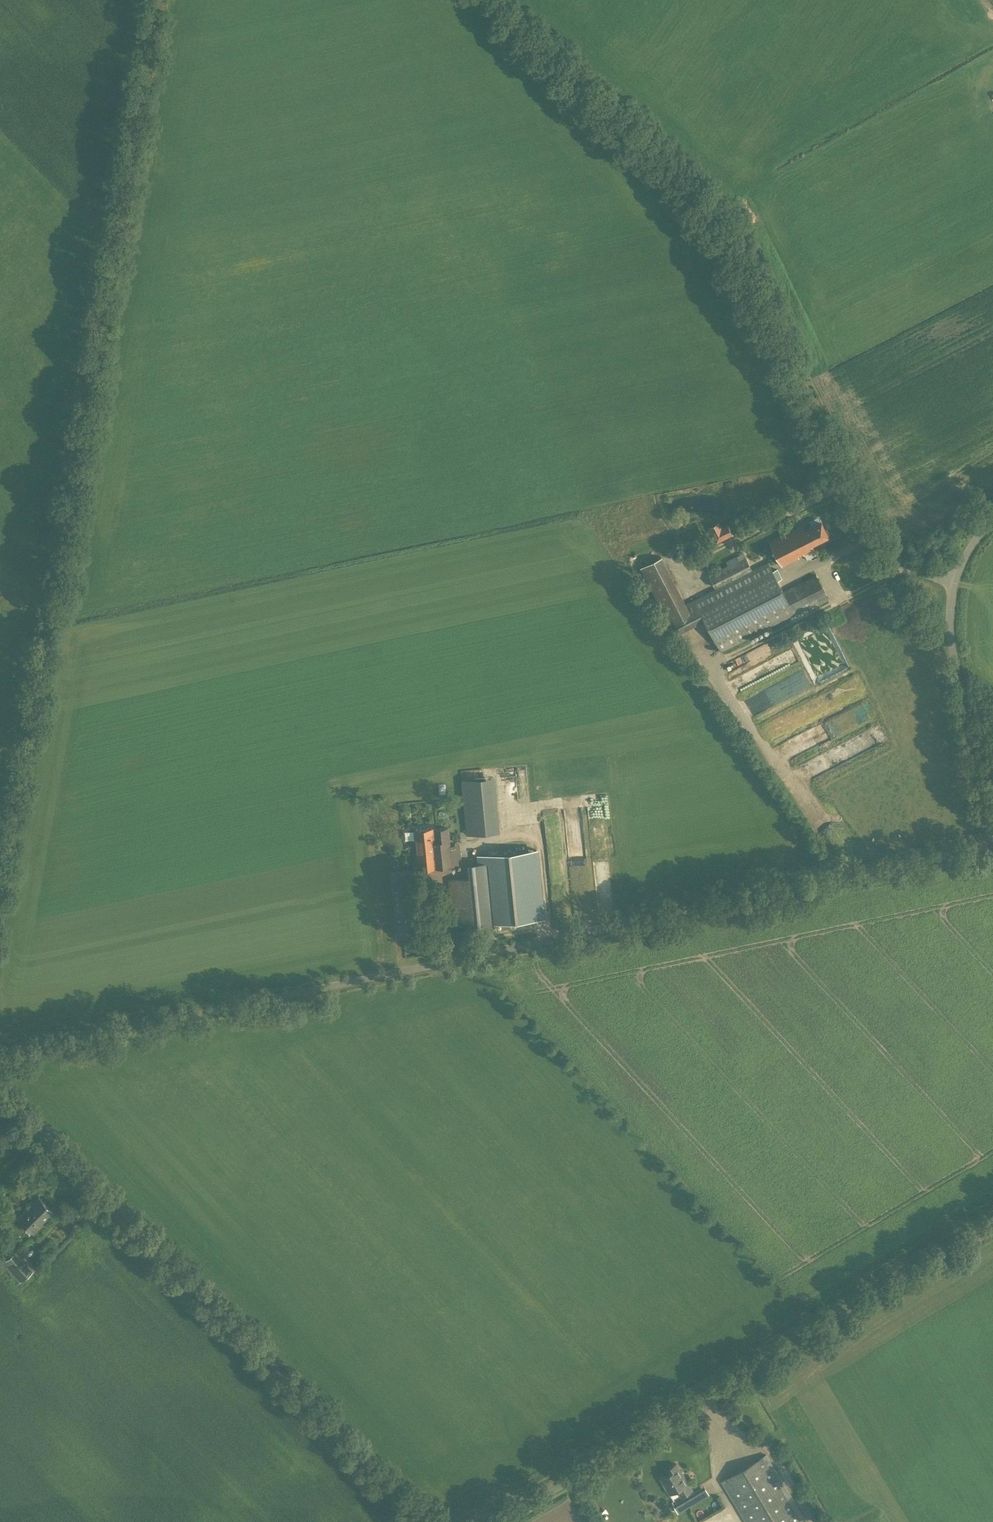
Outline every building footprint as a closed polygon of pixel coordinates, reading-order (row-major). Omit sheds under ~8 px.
[(992,112),(992,89),(984,94),(992,112)] [(709,525),(717,541),(731,534),(727,525),(722,528),(718,520),(709,525)] [(829,536),(821,522),(804,530),(802,526),(770,542),(782,566),(798,558),(798,556),(803,553),(804,555),(814,550),(811,545),(829,536)] [(715,588),(752,570),(745,556),(708,575),(715,588)] [(720,652),(828,597),(817,575),(785,590),(768,562),(670,613),(679,633),(705,619),(720,652)] [(466,834),(500,832),(496,776),(463,778),(466,834)] [(448,826),(441,827),(434,828),(414,830),(418,869),(461,865),(458,844),(450,845),(448,826)] [(607,845),(607,830),(595,829),(595,845),(607,845)] [(454,926),(543,917),(536,849),(477,855),(477,862),(468,863),(469,877),(449,879),(454,926)] [(33,1234),(54,1212),(39,1197),(17,1218),(33,1234)] [(19,1283),(36,1268),(19,1248),(1,1263),(19,1283)] [(766,1455),(721,1482),(745,1521),(806,1521),(766,1455)] [(681,1497),(692,1490),(676,1465),(664,1472),(667,1476),(661,1480),(670,1494),(677,1490),(681,1497)] [(688,1507),(709,1494),(704,1486),(683,1498),(688,1507)]
